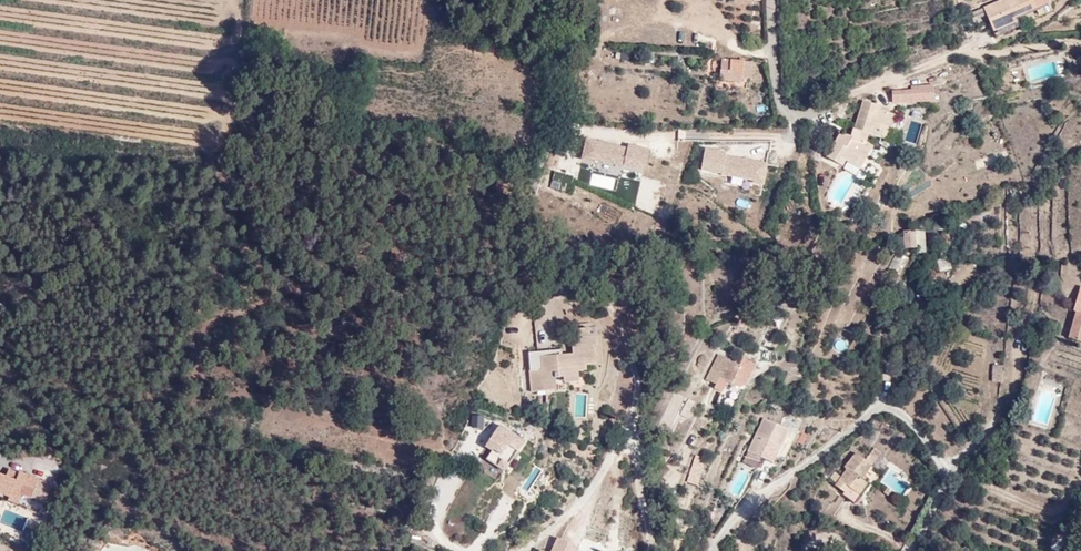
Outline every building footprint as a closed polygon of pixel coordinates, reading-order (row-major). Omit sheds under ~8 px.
[(1049,0),(1024,0),(1020,1),(1019,0),(1008,0),(986,8),(998,36),(1013,31),(1009,23),(1052,7),(1049,0)] [(982,8),(973,10),(975,21),(985,19),(982,8)] [(972,41),(976,49),(990,41),(986,33),(972,41)] [(611,50),(610,59),(628,61),(629,52),(611,50)] [(742,75),(744,64),(744,61),(721,59),(719,71),(722,72),(736,74),(742,75)] [(754,65),(744,64),(742,75),(753,75),(754,65)] [(891,104),(934,103),(934,85),(891,86),(891,104)] [(828,161),(838,166),(841,162),(847,165),(855,168),(860,159),(868,164),(876,148),(869,144),(871,137),(883,141),(886,129),(896,131),(900,116),(883,112),(875,110),(876,105),(860,102),(850,137),(841,135),(828,161)] [(893,143),(896,131),(886,129),(883,141),(893,143)] [(644,172),(648,149),(627,145),(627,147),(586,137),(582,157),(644,172)] [(727,152),(705,147),(701,169),(763,184),(766,163),(727,155),(727,152)] [(860,159),(855,168),(864,173),(868,164),(860,159)] [(917,230),(907,230),(907,248),(925,248),(925,239),(917,239),(917,230)] [(905,260),(900,257),(894,266),(899,269),(905,260)] [(951,258),(938,260),(940,273),(953,271),(951,258)] [(1079,311),(1071,338),(1080,341),(1080,312),(1079,311)] [(582,373),(582,374),(590,373),(590,366),(596,366),(595,328),(581,328),(581,343),(575,343),(575,354),(565,357),(564,350),(532,350),(532,392),(558,391),(557,379),(567,378),(572,378),(572,373),(582,373)] [(739,364),(725,359),(711,386),(723,391),(727,383),(737,387),(746,383),(752,370),(749,368),(752,362),(742,357),(739,364)] [(713,372),(717,362),(710,358),(705,368),(713,372)] [(992,385),(998,367),(987,364),(982,383),(992,385)] [(582,385),(582,374),(582,373),(572,373),(572,378),(567,378),(568,385),(582,385)] [(1026,405),(1028,397),(1020,395),(1017,402),(1026,405)] [(691,400),(686,398),(679,413),(684,416),(691,400)] [(471,428),(482,428),(482,416),(471,415),(471,428)] [(746,451),(742,462),(741,462),(757,469),(762,458),(773,464),(789,430),(788,430),(788,428),(762,418),(761,417),(746,451)] [(882,423),(878,431),(885,435),(890,428),(882,423)] [(499,424),(484,447),(491,451),(486,459),(504,471),(524,441),(499,424)] [(867,461),(876,468),(884,459),(875,452),(867,461)] [(698,486),(708,460),(695,455),(685,481),(698,486)] [(866,481),(876,468),(867,461),(858,455),(847,469),(851,473),(839,488),(859,505),(873,487),(866,481)] [(835,467),(828,462),(822,470),(830,475),(835,467)] [(2,495),(4,490),(24,497),(31,479),(12,471),(9,479),(0,476),(0,495),(2,495)] [(576,548),(556,538),(550,550),(575,550),(576,548)]
